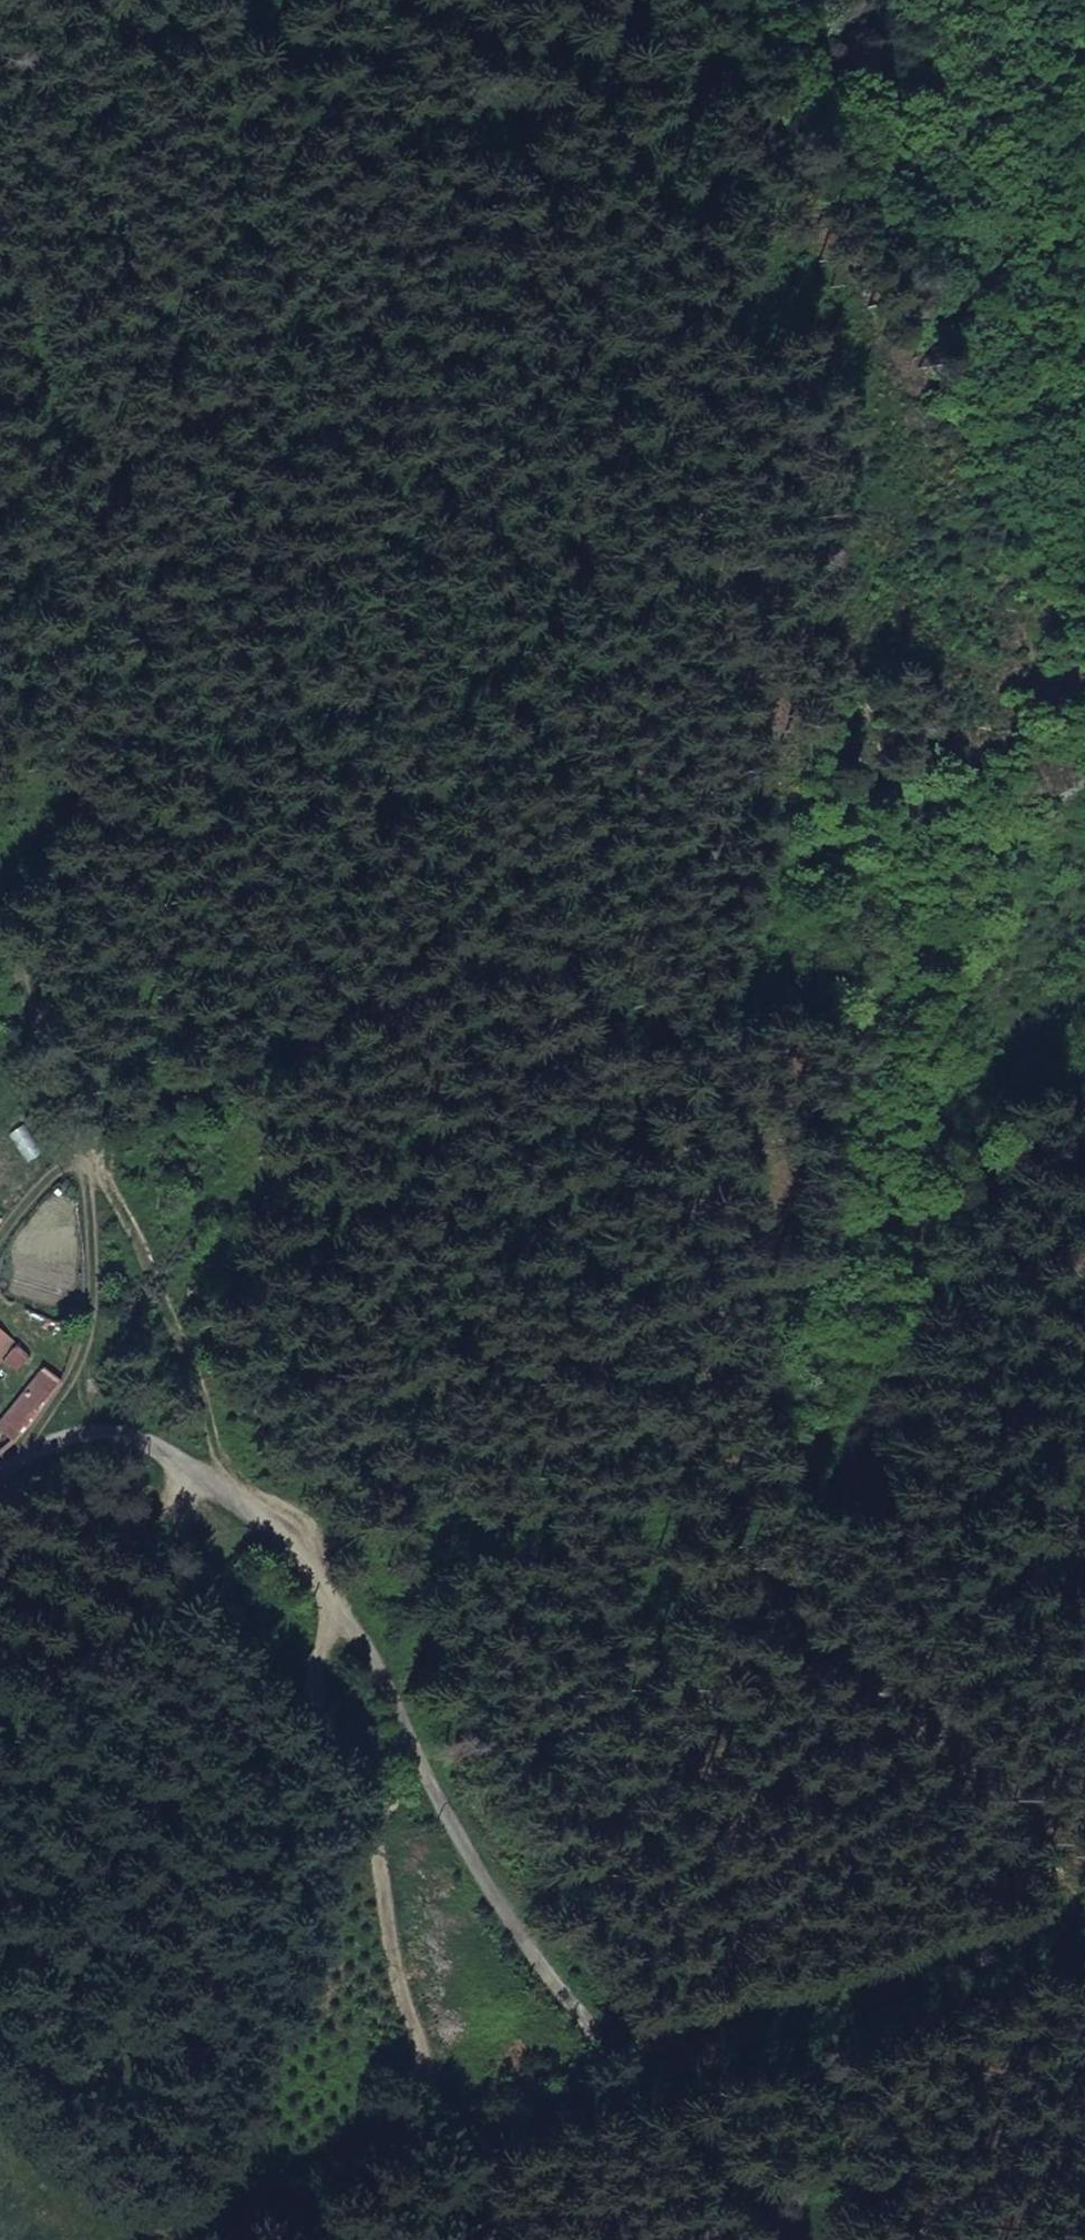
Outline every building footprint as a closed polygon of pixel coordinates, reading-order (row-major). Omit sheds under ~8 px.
[(0,1328),(0,1357),(14,1339),(0,1328)] [(54,1383),(40,1372),(0,1427),(0,1431),(15,1440),(54,1383)]
